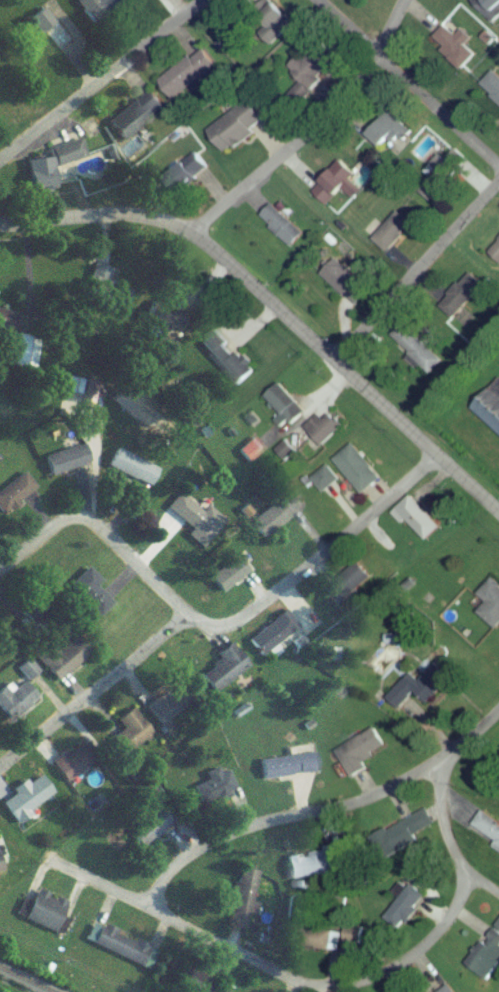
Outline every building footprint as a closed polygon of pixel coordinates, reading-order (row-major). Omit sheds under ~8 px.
[(91,30),(129,0),(83,0),(73,8),(91,30)] [(470,7),(491,30),(498,23),(498,0),(477,0),(470,7)] [(292,29),(269,7),(251,25),(274,48),(292,29)] [(465,51),(471,45),(449,24),(428,46),(460,77),(475,61),(465,51)] [(71,46),(57,28),(20,57),(34,75),(71,46)] [(156,85),(171,105),(215,73),(200,53),(156,85)] [(268,85),(285,115),(323,93),(315,78),(330,70),(321,54),(268,85)] [(492,77),(478,91),(498,112),(498,84),(492,77)] [(119,147),(164,114),(150,94),(105,127),(119,147)] [(264,130),(247,107),(205,138),(221,161),(264,130)] [(397,155),(412,140),(389,117),(364,143),(377,156),(387,145),(397,155)] [(47,155),(53,173),(85,163),(79,144),(47,155)] [(51,195),(48,164),(25,167),(28,197),(51,195)] [(354,181),(339,166),(310,196),(325,211),(354,181)] [(442,176),(415,186),(422,205),(449,195),(442,176)] [(303,239),(272,208),(258,222),(289,253),(303,239)] [(371,244),(384,257),(411,231),(397,217),(371,244)] [(486,258),(498,270),(498,244),(486,258)] [(351,309),(357,302),(350,295),(358,287),(335,265),(321,280),(351,309)] [(110,276),(93,269),(84,292),(101,298),(110,276)] [(437,307),(455,324),(485,293),(467,276),(437,307)] [(387,343),(427,381),(441,366),(402,328),(387,343)] [(39,342),(17,340),(14,372),(36,375),(39,342)] [(497,383),(469,415),(498,441),(498,385),(497,383)] [(80,384),(64,384),(64,400),(80,400),(80,384)] [(318,452),(341,435),(328,417),(305,435),(318,452)] [(47,481),(88,469),(82,450),(41,462),(47,481)] [(379,485),(351,450),(332,466),(360,501),(379,485)] [(155,473),(112,455),(104,474),(148,492),(155,473)] [(322,500),(338,485),(325,471),(309,485),(322,500)] [(35,494),(21,477),(0,494),(0,521),(1,522),(35,494)] [(393,517),(423,548),(439,532),(409,501),(393,517)] [(322,599),(335,614),(370,582),(357,567),(322,599)] [(99,588),(85,574),(64,595),(93,625),(109,610),(93,594),(99,588)] [(494,636),(498,631),(498,593),(491,586),(475,602),(483,609),(475,617),(494,636)] [(297,633),(282,615),(245,647),(260,665),(297,633)] [(89,659),(76,642),(55,658),(44,643),(28,656),(53,688),(89,659)] [(199,684),(216,700),(247,669),(230,653),(199,684)] [(28,686),(37,676),(25,665),(16,675),(28,686)] [(406,683),(384,705),(396,718),(412,702),(423,713),(454,682),(438,666),(414,691),(406,683)] [(9,689),(0,695),(0,718),(5,726),(35,707),(23,687),(13,694),(9,689)] [(144,713),(159,732),(191,707),(176,687),(144,713)] [(121,736),(108,746),(123,764),(152,740),(131,714),(114,727),(121,736)] [(365,778),(362,760),(376,757),(372,742),(337,750),(344,782),(365,778)] [(64,789),(92,768),(78,749),(50,770),(64,789)] [(312,759),(258,765),(260,785),(314,779),(312,759)] [(234,799),(224,772),(186,786),(196,814),(234,799)] [(0,804),(0,805),(13,827),(52,803),(39,781),(0,804)] [(171,829),(160,813),(126,837),(137,853),(171,829)] [(481,816),(469,832),(498,854),(498,829),(481,816)] [(385,862),(417,849),(408,824),(376,837),(385,862)] [(345,859),(334,860),(333,855),(285,861),(288,885),(347,878),(345,859)] [(381,921),(397,936),(426,905),(410,889),(381,921)] [(32,895),(21,925),(53,937),(64,907),(32,895)] [(148,974),(156,954),(92,928),(84,948),(148,974)] [(362,933),(344,931),(342,948),(360,950),(362,933)] [(338,954),(338,932),(302,932),(302,954),(338,954)] [(486,987),(498,971),(498,948),(488,939),(464,969),(486,987)]
